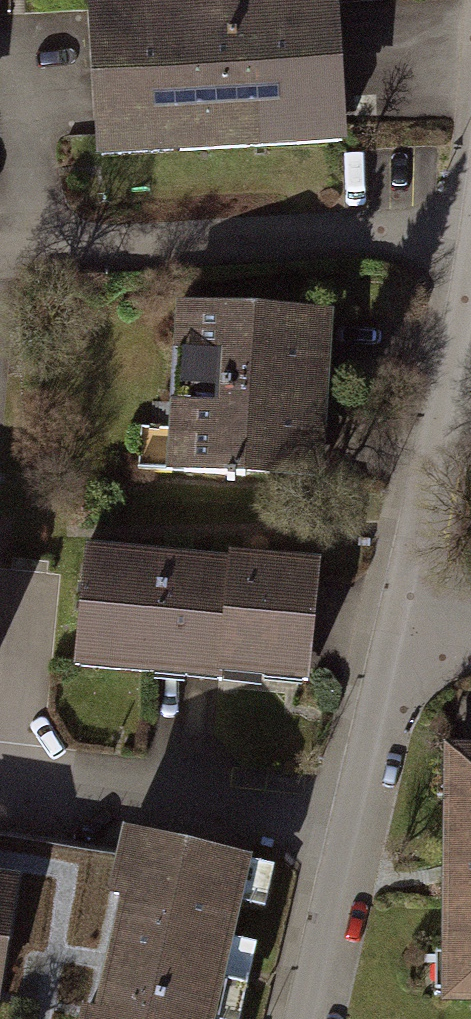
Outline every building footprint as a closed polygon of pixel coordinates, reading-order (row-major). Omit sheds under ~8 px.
[(100,153),(350,137),(341,0),(119,0),(90,2),(100,153)] [(338,323),(175,311),(163,467),(326,479),(338,323)] [(322,577),(94,554),(82,673),(310,697),(322,577)] [(442,761),(444,1009),(470,1009),(470,761),(442,761)] [(126,844),(88,1018),(223,1018),(255,872),(126,844)] [(0,888),(0,1009),(1,1009),(16,890),(0,888)]
